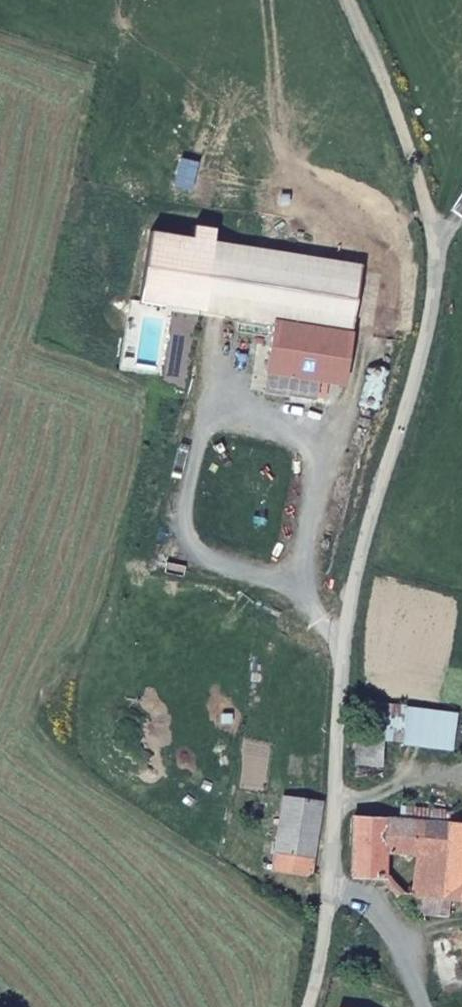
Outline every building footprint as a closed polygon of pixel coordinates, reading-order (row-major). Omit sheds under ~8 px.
[(321,400),(323,382),(347,385),(363,268),(213,245),(215,233),(194,229),(192,241),(150,234),(141,302),(278,325),(268,392),(321,400)] [(439,725),(346,717),(344,739),(368,750),(387,757),(437,761),(439,725)] [(316,872),(322,797),(280,794),(274,868),(316,872)] [(393,824),(343,824),(337,890),(385,889),(385,856),(417,857),(417,826),(439,823),(438,808),(394,808),(393,824)] [(434,929),(437,842),(439,823),(417,826),(417,857),(402,903),(403,928),(413,928),(434,929)] [(437,842),(434,929),(413,928),(413,944),(446,943),(446,928),(461,929),(461,842),(437,842)]
